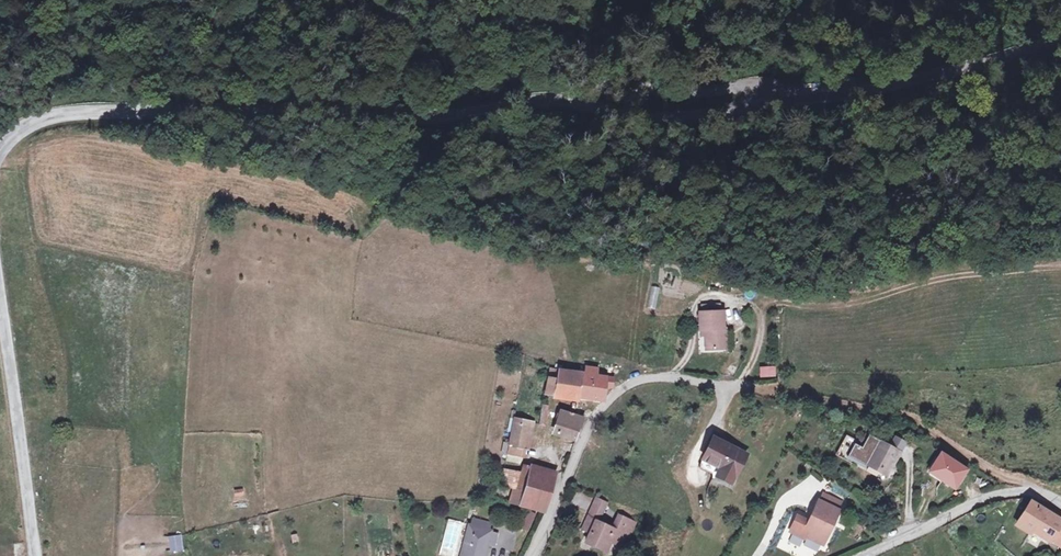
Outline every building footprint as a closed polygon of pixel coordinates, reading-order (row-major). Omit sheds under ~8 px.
[(707,316),(708,333),(714,332),(714,342),(714,355),(733,354),(733,335),(729,335),(728,315),(707,316)] [(577,398),(583,373),(560,370),(558,378),(547,376),(544,394),(577,398)] [(596,375),(583,373),(577,398),(591,399),(602,398),(605,387),(611,387),(613,378),(596,375)] [(553,431),(575,437),(579,426),(581,427),(583,419),(559,410),(553,431)] [(532,423),(515,419),(510,453),(524,455),(525,450),(528,450),(532,423)] [(717,436),(702,465),(736,482),(751,454),(717,436)] [(873,464),(893,475),(900,461),(902,462),(906,454),(896,449),(874,436),(867,449),(860,445),(853,457),(871,468),(872,467),(873,464)] [(901,439),(896,449),(906,454),(911,445),(901,439)] [(969,473),(944,455),(932,473),(956,490),(969,473)] [(535,468),(532,480),(555,487),(558,475),(535,468)] [(555,487),(532,480),(528,494),(552,500),(555,487)] [(552,500),(528,494),(518,491),(515,503),(549,513),(552,500)] [(824,494),(820,502),(839,511),(842,504),(824,494)] [(820,502),(819,501),(811,517),(814,518),(812,523),(798,516),(790,531),(805,539),(806,537),(823,546),(840,512),(839,511),(820,502)] [(1032,501),(1019,522),(1051,546),(1052,544),(1059,533),(1060,531),(1060,523),(1032,501)] [(521,529),(531,532),(537,514),(527,511),(521,529)] [(595,518),(589,532),(585,541),(603,548),(608,537),(621,543),(625,532),(629,533),(634,519),(617,512),(612,525),(595,518)] [(581,529),(589,532),(595,518),(596,516),(588,513),(581,529)] [(474,522),(471,530),(488,535),(490,527),(474,522)] [(471,530),(470,530),(462,555),(485,555),(487,547),(490,538),(490,536),(488,535),(471,530)] [(1059,533),(1052,544),(1060,550),(1060,534),(1059,533)] [(167,536),(168,552),(183,550),(182,535),(167,536)] [(497,540),(490,538),(487,547),(494,550),(497,540)]
